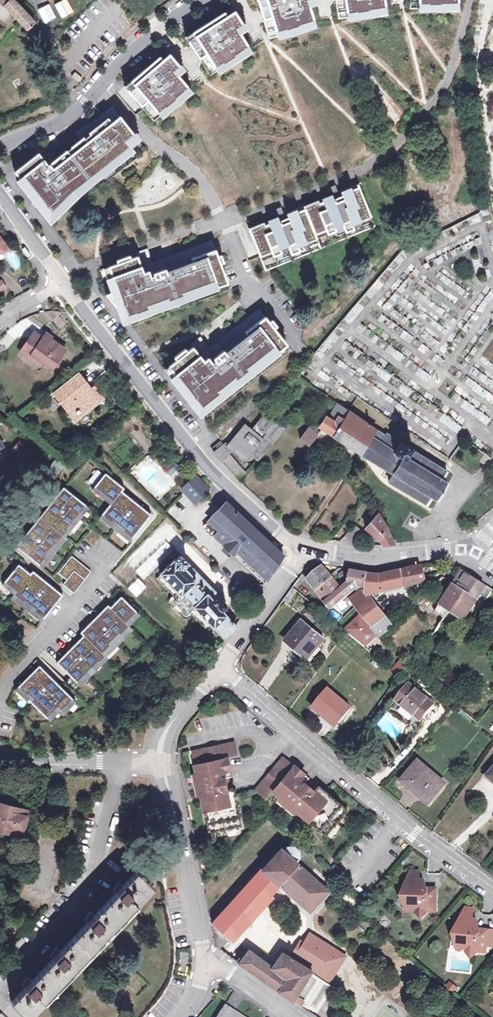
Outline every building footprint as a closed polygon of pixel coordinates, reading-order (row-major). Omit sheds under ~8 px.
[(30,27),(35,23),(15,0),(0,0),(0,1),(27,30),(30,27)] [(74,12),(66,0),(64,0),(54,7),(63,20),(74,12)] [(268,38),(276,36),(275,32),(283,30),(284,34),(307,28),(306,24),(314,23),(310,6),(309,1),(314,0),(259,0),(268,38)] [(340,20),(348,19),(347,15),(355,14),(355,18),(380,14),(379,10),(387,9),(385,0),(337,0),(340,20)] [(412,11),(420,10),(420,7),(427,7),(427,10),(452,10),(452,6),(460,6),(460,0),(412,0),(412,11)] [(0,11),(0,20),(1,21),(9,15),(3,8),(0,11)] [(239,10),(235,12),(241,22),(245,20),(239,10)] [(228,17),(225,13),(194,33),(196,37),(189,42),(210,76),(217,72),(215,68),(221,64),(224,68),(245,55),(242,51),(249,47),(240,33),(237,29),(244,25),(241,22),(235,12),(228,17)] [(246,29),(244,25),(237,29),(240,33),(246,29)] [(47,48),(30,27),(27,30),(24,33),(41,52),(47,48)] [(196,37),(194,33),(186,37),(189,42),(196,37)] [(173,53),(170,56),(177,64),(181,61),(173,53)] [(163,61),(160,58),(132,82),(134,85),(128,90),(154,122),(161,117),(158,114),(164,109),(167,111),(185,96),(183,93),(189,88),(178,75),(175,71),(180,67),(177,64),(170,56),(163,61)] [(78,70),(75,73),(82,79),(85,75),(78,70)] [(134,85),(132,82),(125,87),(128,90),(134,85)] [(191,91),(189,88),(183,93),(185,96),(191,91)] [(38,154),(15,172),(53,219),(55,217),(56,218),(76,197),(74,195),(122,157),(121,155),(139,141),(113,108),(80,134),(85,139),(68,153),(66,151),(57,159),(54,154),(44,161),(38,154)] [(161,117),(167,111),(164,109),(158,114),(161,117)] [(330,196),(303,207),(313,231),(323,227),(326,233),(326,234),(334,231),(333,227),(341,224),(344,231),(344,232),(352,229),(351,225),(359,221),(359,220),(357,216),(368,212),(356,185),(339,192),(339,193),(336,194),(333,186),(327,189),(330,196)] [(269,224),(251,231),(260,252),(270,248),(272,255),(273,256),(281,253),(280,249),(287,246),(290,253),(291,254),(299,251),(299,249),(298,247),(306,243),(304,239),(315,235),(313,231),(303,207),(286,213),(287,215),(284,216),(280,208),(274,211),(277,217),(268,221),(269,224)] [(362,227),(359,221),(351,225),(352,229),(353,230),(362,227)] [(341,224),(333,227),(334,231),(336,234),(344,231),(341,224)] [(323,227),(313,231),(315,235),(316,237),(326,233),(323,227)] [(316,237),(315,235),(304,239),(306,243),(307,245),(317,241),(316,237)] [(113,292),(107,294),(127,320),(150,311),(149,310),(169,303),(169,304),(184,299),(184,297),(204,290),(204,291),(217,287),(217,285),(227,282),(221,263),(224,262),(221,255),(218,256),(213,243),(151,265),(146,250),(136,253),(138,257),(131,259),(130,257),(117,261),(117,264),(105,268),(113,292)] [(280,249),(281,253),(283,256),(290,253),(287,246),(280,249)] [(270,248),(260,252),(262,259),(272,255),(270,248)] [(13,252),(4,258),(14,271),(22,265),(13,252)] [(177,360),(166,369),(200,413),(287,345),(274,328),(277,326),(272,320),(269,322),(261,311),(209,351),(199,338),(191,345),(193,347),(188,351),(186,348),(175,357),(177,360)] [(32,355),(44,364),(52,370),(66,350),(51,340),(53,337),(47,333),(43,339),(34,332),(20,353),(29,359),(32,355)] [(88,353),(94,349),(90,343),(84,347),(88,353)] [(41,367),(44,364),(32,355),(29,359),(41,367)] [(90,390),(88,386),(89,385),(80,374),(56,394),(74,417),(84,409),(87,412),(104,398),(95,386),(90,390)] [(319,426),(321,427),(322,429),(333,436),(362,455),(372,439),(371,438),(377,429),(373,425),(355,414),(351,411),(349,410),(338,403),(328,417),(325,416),(319,426)] [(245,424),(228,445),(244,459),(246,457),(248,458),(250,455),(259,462),(286,429),(266,413),(252,429),(245,424)] [(320,431),(319,430),(312,424),(308,428),(300,438),(311,447),(318,437),(317,436),(320,431)] [(385,435),(377,429),(371,438),(372,439),(362,455),(393,474),(388,482),(427,505),(432,497),(437,500),(448,483),(443,479),(448,471),(412,450),(413,448),(401,440),(400,442),(386,433),(385,435)] [(214,451),(223,445),(220,441),(212,448),(214,451)] [(32,453),(20,444),(15,450),(27,460),(32,453)] [(223,445),(214,451),(222,461),(241,483),(248,475),(229,454),(223,445)] [(44,473),(53,480),(64,466),(55,460),(44,473)] [(168,473),(174,479),(179,474),(174,468),(168,473)] [(121,485),(106,473),(93,490),(111,504),(122,491),(124,488),(121,485)] [(209,488),(196,475),(182,489),(195,502),(209,488)] [(63,487),(51,502),(40,517),(65,537),(89,508),(63,487)] [(100,518),(130,541),(152,515),(136,503),(122,491),(111,504),(100,518)] [(175,520),(187,510),(180,501),(167,510),(175,520)] [(254,571),(266,582),(284,556),(227,503),(204,526),(226,546),(225,547),(233,555),(235,552),(240,548),(259,567),(254,571)] [(379,540),(382,545),(395,544),(389,530),(378,514),(365,529),(379,540)] [(65,537),(40,517),(28,532),(16,546),(43,568),(67,538),(65,537)] [(345,536),(351,543),(362,531),(355,525),(345,536)] [(167,541),(137,571),(145,579),(175,549),(167,541)] [(240,548),(235,552),(254,571),(259,567),(240,548)] [(194,607),(213,627),(223,637),(236,625),(221,609),(223,609),(225,608),(226,606),(227,604),(225,601),(223,600),(221,600),(218,597),(220,595),(180,555),(160,573),(161,574),(181,594),(194,607)] [(91,572),(72,556),(59,573),(67,580),(64,584),(74,593),(91,572)] [(26,570),(19,564),(2,585),(14,594),(31,574),(26,570)] [(323,565),(309,579),(320,592),(335,579),(347,570),(340,569),(332,575),(323,565)] [(407,569),(402,571),(407,587),(409,587),(423,583),(426,579),(423,566),(415,567),(407,569)] [(48,583),(33,571),(31,574),(14,594),(11,598),(41,622),(63,595),(48,583)] [(354,572),(352,571),(350,581),(344,586),(345,587),(343,589),(328,602),(333,608),(348,596),(353,592),(356,589),(360,586),(369,588),(370,574),(359,572),(354,572)] [(407,587),(402,571),(382,575),(380,576),(370,574),(369,588),(368,596),(371,596),(407,587)] [(482,594),(487,586),(482,583),(473,577),(463,571),(437,610),(443,615),(436,626),(439,628),(450,611),(465,621),(482,594)] [(181,594),(161,574),(157,578),(177,598),(174,601),(187,614),(190,612),(209,631),(213,627),(194,607),(181,594)] [(148,587),(140,579),(130,588),(138,596),(148,587)] [(343,589),(335,579),(320,592),(328,602),(343,589)] [(360,586),(356,589),(360,593),(357,596),(353,592),(348,596),(363,614),(374,629),(388,618),(371,596),(368,596),(369,588),(360,586)] [(492,590),(487,586),(482,594),(488,598),(492,590)] [(426,590),(415,596),(421,606),(431,598),(426,590)] [(110,607),(129,626),(140,615),(122,596),(116,601),(110,607)] [(416,601),(409,606),(413,612),(420,607),(416,601)] [(105,657),(133,630),(129,626),(110,607),(108,605),(94,619),(81,632),(85,636),(105,657)] [(374,629),(363,614),(345,629),(364,646),(378,634),(374,629)] [(388,618),(374,629),(378,634),(381,637),(395,627),(388,618)] [(286,640),(308,659),(325,639),(303,621),(286,640)] [(57,663),(80,686),(107,659),(105,657),(85,636),(68,652),(57,663)] [(286,667),(291,656),(279,651),(274,662),(286,667)] [(409,664),(404,659),(394,671),(400,675),(409,664)] [(53,679),(39,666),(16,689),(50,722),(61,710),(65,714),(77,702),(53,679)] [(397,700),(422,720),(435,704),(410,684),(397,700)] [(313,707),(323,715),(324,713),(337,725),(353,707),(329,688),(313,707)] [(210,834),(243,827),(239,810),(238,810),(235,797),(236,796),(234,785),(230,786),(227,787),(225,778),(228,778),(232,777),(228,758),(239,756),(236,741),(192,751),(202,796),(203,796),(208,816),(206,817),(210,834)] [(304,757),(295,749),(291,755),(299,762),(304,757)] [(314,826),(327,837),(349,811),(336,800),(335,801),(324,792),(325,791),(317,784),(314,787),(312,790),(305,784),(308,781),(310,778),(284,756),(255,790),(267,800),(274,792),(304,817),(304,816),(315,825),(314,826)] [(401,780),(410,789),(412,787),(430,803),(446,783),(419,760),(401,780)] [(305,784),(312,790),(314,787),(308,781),(305,784)] [(0,804),(0,829),(23,835),(30,812),(0,804)] [(401,838),(397,843),(405,850),(409,845),(401,838)] [(212,923),(215,936),(220,930),(231,939),(273,894),(262,884),(269,876),(280,886),(285,880),(305,897),(324,876),(300,856),(300,851),(294,845),(287,846),(283,849),(282,849),(263,870),(261,869),(212,923)] [(138,872),(149,883),(160,871),(149,860),(138,872)] [(338,864),(333,870),(343,879),(348,873),(338,864)] [(138,872),(137,871),(123,886),(116,893),(95,915),(88,922),(60,951),(53,958),(32,980),(25,988),(11,1002),(28,1016),(32,1016),(98,948),(156,888),(149,883),(138,872)] [(273,894),(280,886),(269,876),(262,884),(273,894)] [(324,876),(305,897),(315,906),(334,885),(324,876)] [(116,893),(123,886),(119,881),(113,890),(116,893)] [(437,911),(437,889),(428,889),(428,890),(425,890),(425,881),(420,881),(412,881),(410,881),(409,890),(403,896),(409,902),(409,912),(417,912),(423,918),(428,912),(428,911),(437,911)] [(240,938),(257,954),(274,934),(268,929),(277,919),(266,909),(240,938)] [(88,922),(95,915),(90,911),(85,920),(88,922)] [(478,922),(472,921),(473,912),(465,912),(460,920),(462,920),(462,928),(455,934),(461,941),(460,951),(468,952),(473,958),(479,952),(487,953),(488,946),(492,946),(492,931),(477,930),(478,922)] [(227,943),(231,939),(220,930),(215,936),(217,947),(220,949),(227,943)] [(312,972),(322,978),(332,964),(352,980),(361,969),(352,961),(343,954),(330,944),(311,970),(283,952),(272,966),(249,950),(243,958),(237,954),(233,958),(300,1005),(303,1002),(304,1001),(296,996),(312,972)] [(53,958),(60,951),(56,947),(50,955),(53,958)] [(304,1001),(303,1002),(318,1012),(334,986),(322,978),(312,972),(296,996),(304,1001)] [(25,988),(32,980),(28,977),(22,985),(25,988)] [(226,1006),(218,1016),(244,1016),(226,1006)]
